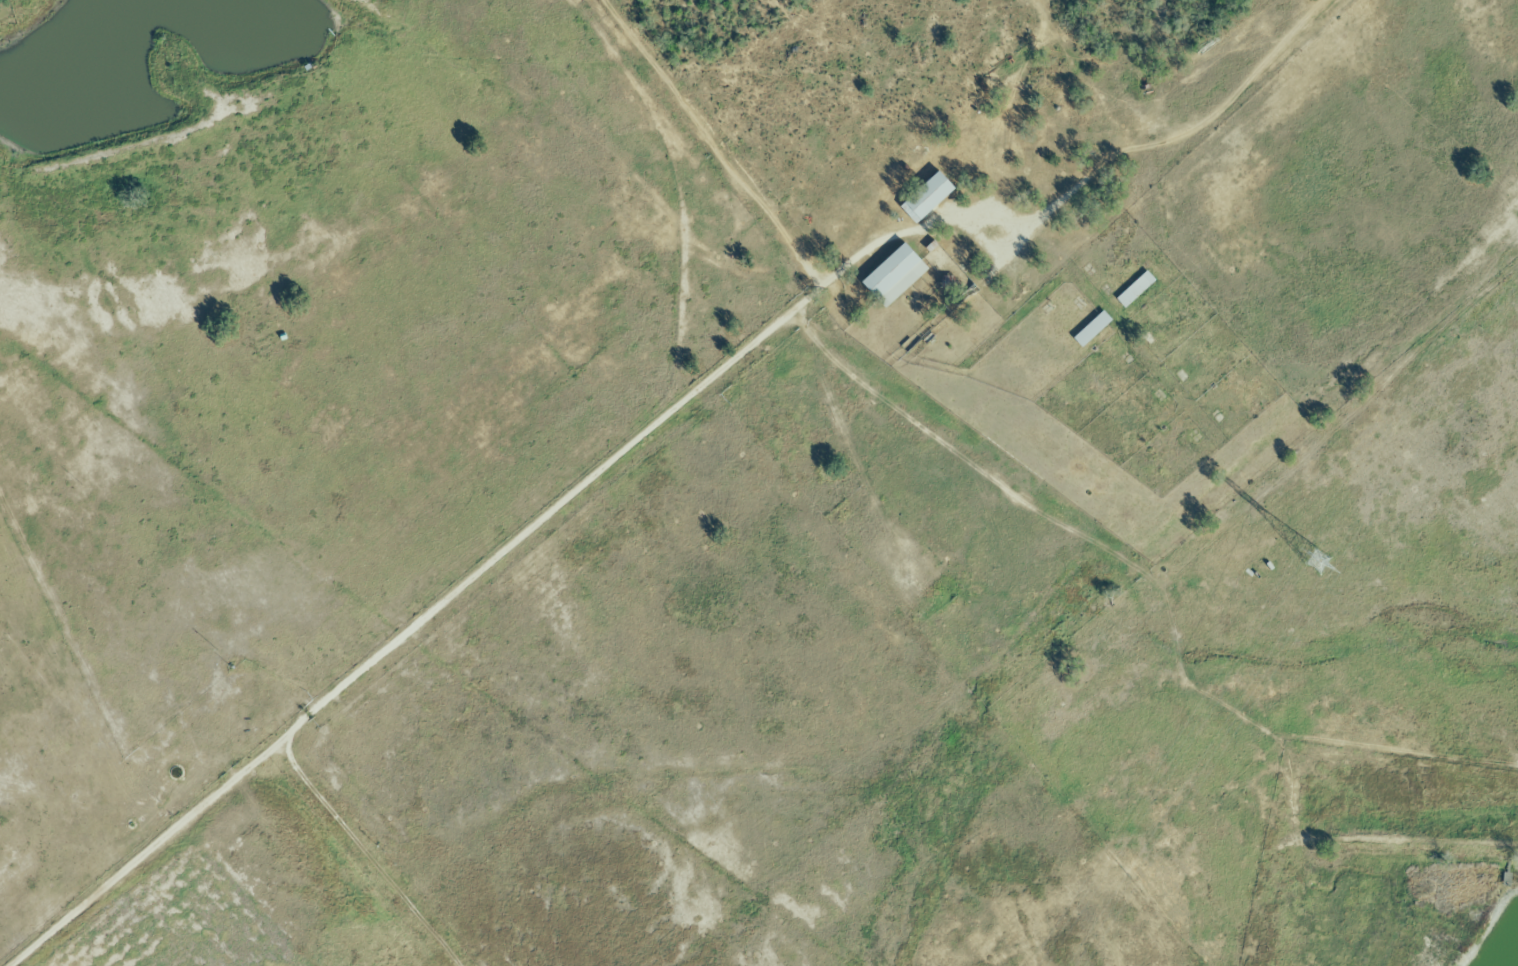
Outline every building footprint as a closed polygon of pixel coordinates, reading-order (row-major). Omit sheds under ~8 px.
[(913,225),(951,190),(934,172),(896,207),(913,225)] [(924,269),(899,244),(857,285),(882,310),(924,269)] [(1151,281),(1142,272),(1113,301),(1123,310),(1151,281)] [(1108,321),(1099,312),(1070,340),(1079,349),(1108,321)]
